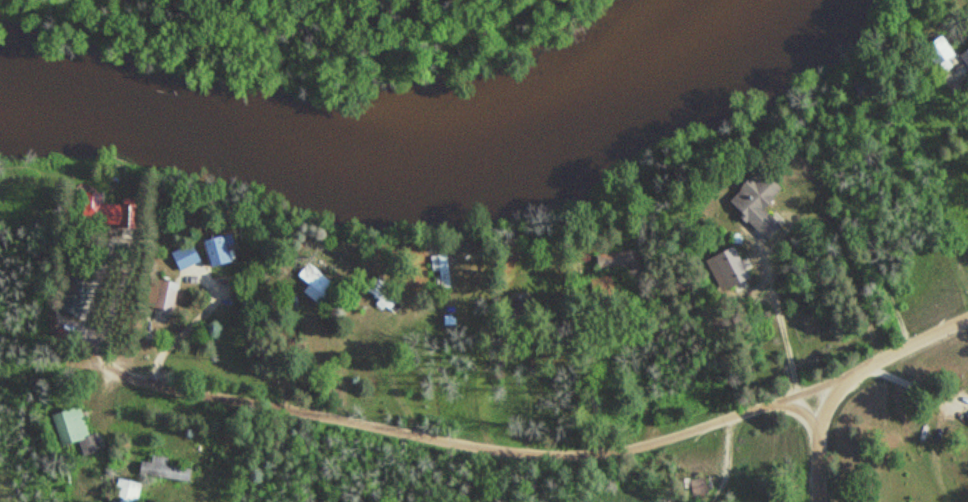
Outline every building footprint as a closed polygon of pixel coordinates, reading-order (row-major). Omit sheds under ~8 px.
[(789,190),(769,168),(734,201),(772,242),(787,229),(769,209),(789,190)] [(126,204),(100,204),(100,226),(126,226),(126,204)] [(213,268),(239,262),(232,236),(207,242),(213,268)] [(185,269),(205,262),(199,244),(178,251),(185,269)] [(625,264),(633,270),(639,262),(631,257),(625,264)] [(311,283),(305,290),(323,305),(339,285),(312,263),(302,276),(311,283)] [(91,436),(85,408),(54,415),(61,446),(83,442),(86,455),(104,451),(100,434),(91,436)] [(171,465),(172,457),(157,455),(156,462),(146,461),(144,475),(196,481),(197,468),(171,465)] [(144,482),(121,478),(117,501),(142,501),(144,482)]
